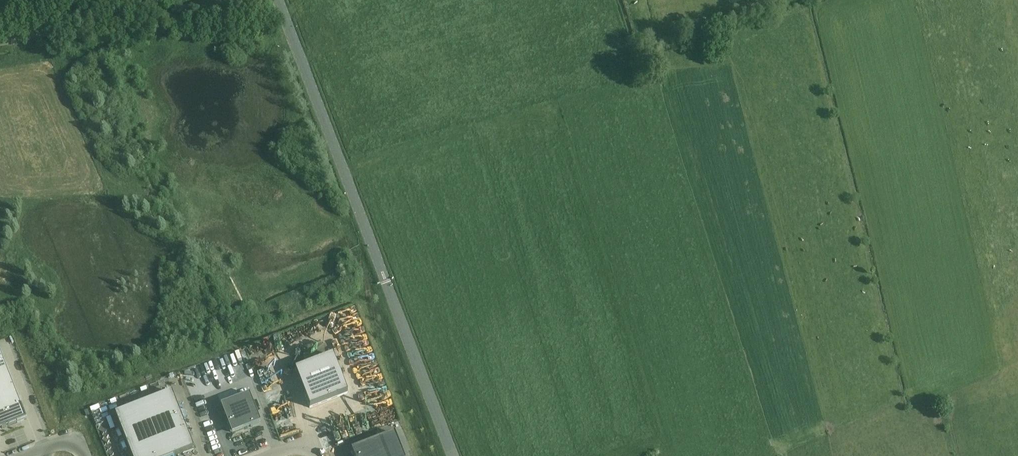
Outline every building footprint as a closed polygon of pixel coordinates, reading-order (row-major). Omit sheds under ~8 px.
[(0,350),(0,430),(27,419),(0,350)] [(295,370),(310,408),(348,393),(333,355),(295,370)] [(194,449),(172,392),(115,414),(131,455),(175,455),(194,449)] [(251,426),(261,422),(250,394),(221,405),(228,425),(229,424),(232,433),(250,426),(251,426)] [(352,449),(355,455),(403,455),(394,433),(352,449)]
